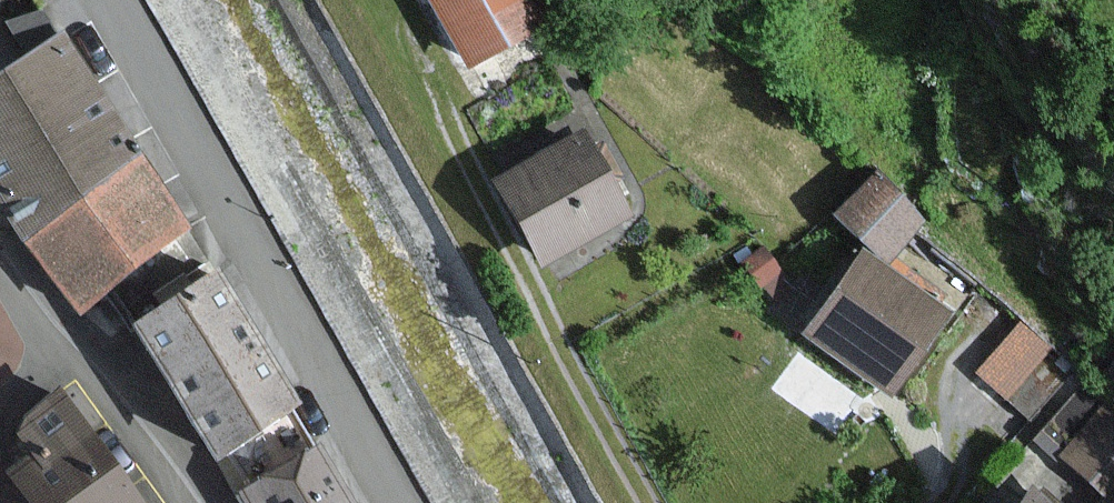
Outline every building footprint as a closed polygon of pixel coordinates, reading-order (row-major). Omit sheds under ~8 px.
[(531,0),(434,0),(472,66),(545,24),(531,0)] [(142,157),(140,159),(100,96),(60,38),(58,40),(38,12),(21,23),(11,30),(31,58),(0,79),(0,189),(31,237),(80,304),(191,224),(142,157)] [(604,178),(580,137),(505,180),(550,257),(624,213),(604,178)] [(924,221),(877,175),(840,213),(887,258),(924,221)] [(948,312),(865,255),(811,332),(863,368),(893,389),(948,312)] [(139,326),(220,451),(248,433),(296,403),(208,266),(160,296),(167,307),(139,326)] [(976,372),(1045,411),(1079,351),(1011,312),(976,372)] [(1082,393),(1041,441),(1102,492),(1113,478),(1113,420),(1082,393)] [(64,397),(17,431),(37,459),(16,474),(37,502),(140,502),(64,397)] [(245,494),(250,502),(348,502),(316,450),(245,494)] [(1031,494),(1025,502),(1041,502),(1031,494)]
